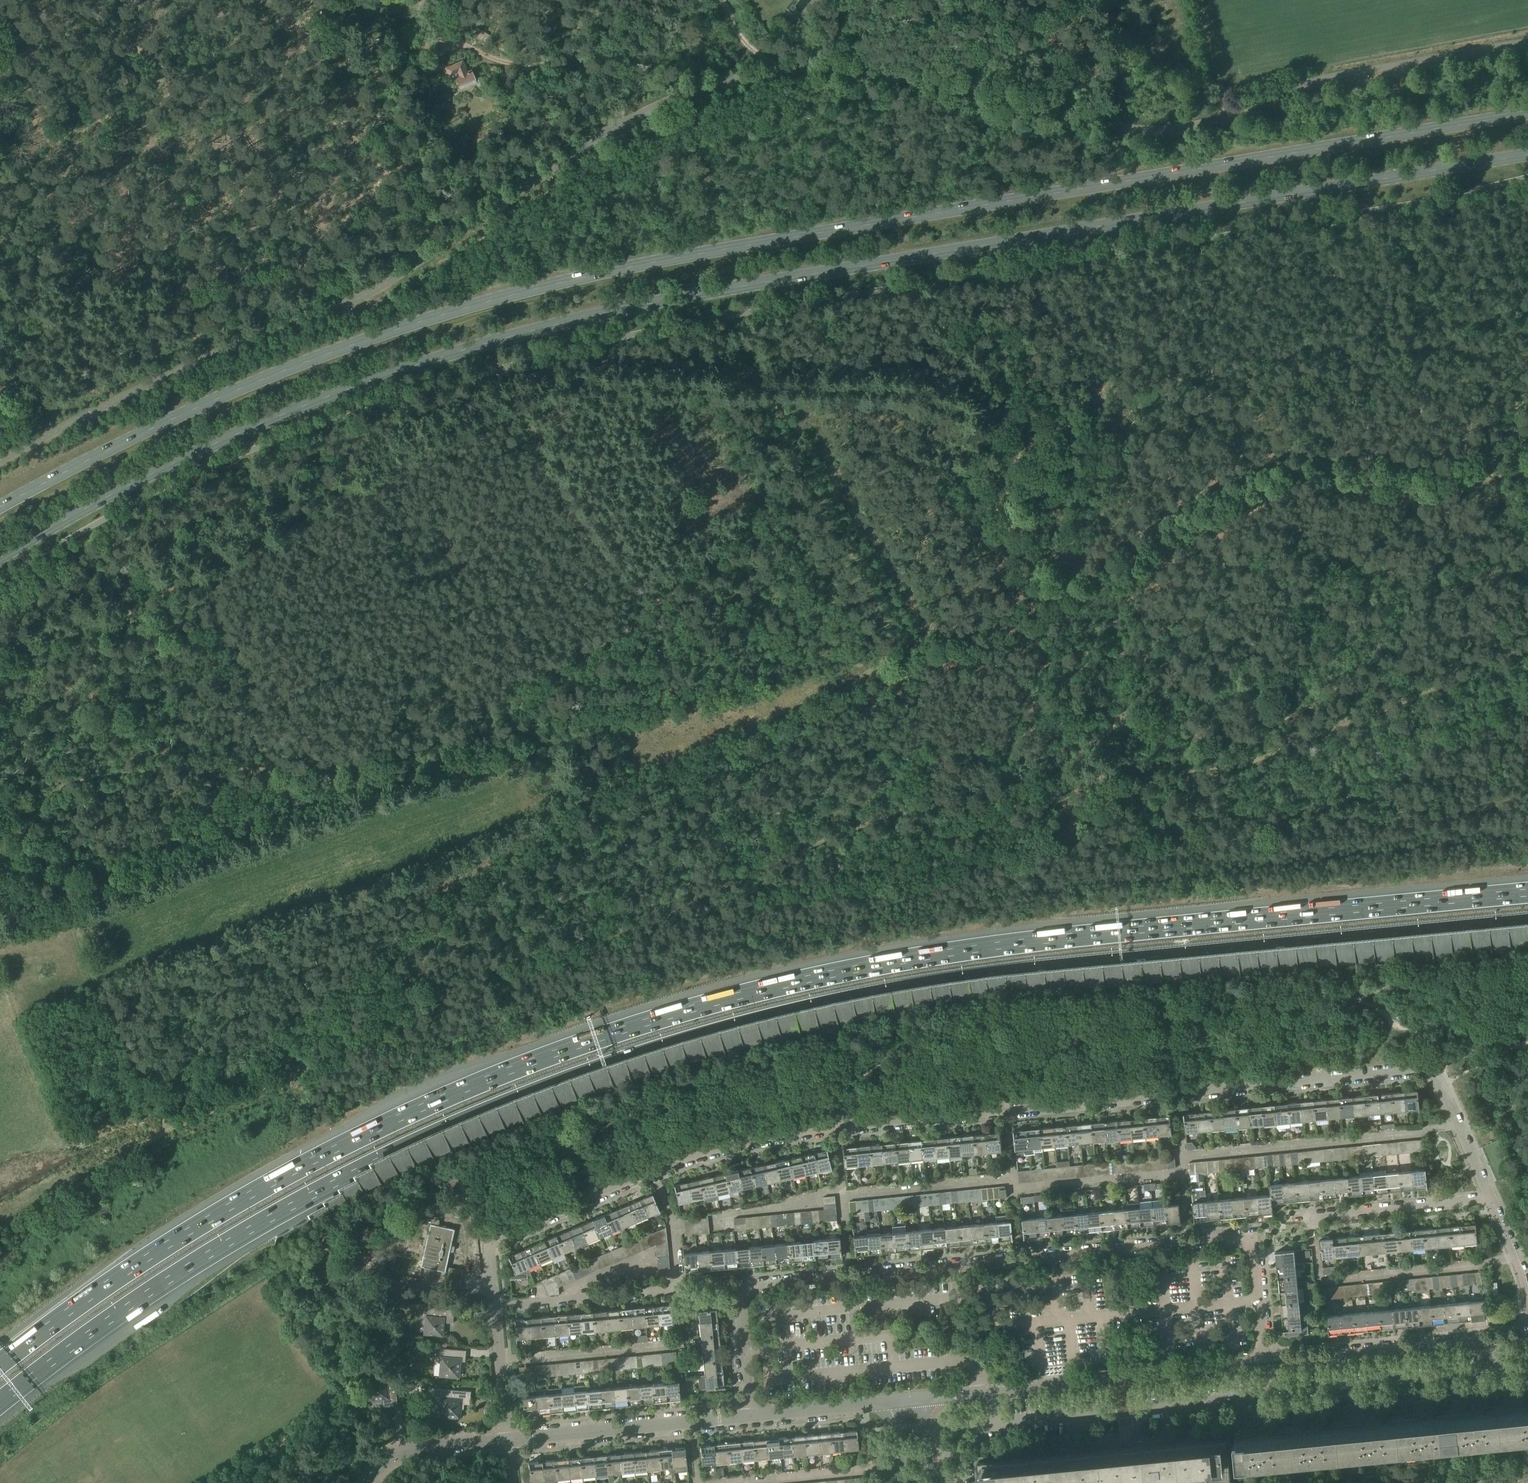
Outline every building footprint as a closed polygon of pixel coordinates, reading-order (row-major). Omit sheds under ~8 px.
[(393,43),(393,46),(390,47),(392,55),(408,51),(406,43),(404,44),(404,41),(393,43)] [(458,76),(454,77),(458,87),(460,90),(477,83),(471,70),(467,71),(463,60),(445,67),(449,76),(457,73),(458,76)] [(1051,969),(978,977),(903,988),(843,1000),(782,1014),(714,1031),(659,1047),(602,1065),(556,1083),(439,1131),(369,1164),(371,1169),(354,1176),(356,1181),(338,1190),(340,1194),(323,1202),(326,1207),(308,1216),(310,1219),(311,1218),(329,1209),(346,1200),(363,1191),(381,1182),(398,1174),(433,1157),(450,1149),(468,1141),(487,1134),(504,1127),(522,1120),(540,1112),(558,1105),(577,1098),(595,1092),(613,1086),(631,1080),(650,1073),(668,1068),(687,1062),(706,1057),(724,1052),(743,1047),(762,1041),(781,1037),(800,1032),(819,1028),(838,1024),(856,1020),(875,1016),(894,1013),(913,1009),(933,1006),(952,1003),(970,1001),(990,998),(1009,996),(1029,994),(1048,992),(1067,990),(1086,988),(1095,987),(1098,987),(1106,986),(1125,984),(1144,982),(1164,981),(1183,979),(1202,977),(1221,975),(1241,973),(1260,971),(1280,969),(1299,968),(1318,966),(1337,964),(1357,962),(1376,960),(1395,958),(1415,956),(1434,955),(1453,953),(1472,951),(1492,949),(1511,947),(1527,945),(1527,923),(1051,969)] [(1405,1092),(1407,1111),(1419,1109),(1419,1110),(1420,1110),(1420,1107),(1418,1093),(1419,1093),(1419,1091),(1417,1091),(1410,1092),(1410,1091),(1405,1092)] [(1394,1112),(1407,1111),(1405,1092),(1400,1092),(1400,1093),(1392,1094),(1394,1112)] [(1381,1113),(1394,1112),(1392,1094),(1384,1095),(1384,1094),(1379,1095),(1381,1113)] [(1368,1115),(1381,1113),(1379,1095),(1374,1095),(1366,1096),(1368,1115)] [(1355,1116),(1368,1115),(1366,1096),(1358,1097),(1353,1097),(1355,1116)] [(1342,1117),(1355,1116),(1353,1097),(1348,1098),(1340,1099),(1342,1117)] [(1329,1119),(1342,1117),(1340,1099),(1332,1100),(1332,1099),(1327,1100),(1329,1119)] [(1316,1120),(1329,1119),(1327,1100),(1322,1100),(1322,1101),(1314,1102),(1316,1120)] [(1290,1122),(1303,1121),(1301,1102),(1296,1103),(1288,1104),(1290,1122)] [(1303,1121),(1316,1120),(1314,1102),(1306,1102),(1301,1102),(1303,1121)] [(1277,1124),(1290,1122),(1288,1104),(1280,1105),(1275,1105),(1277,1124)] [(1264,1125),(1277,1124),(1275,1105),(1270,1106),(1263,1107),(1264,1125)] [(1251,1126),(1264,1125),(1263,1107),(1255,1108),(1255,1107),(1250,1108),(1251,1126)] [(1238,1128),(1251,1126),(1250,1108),(1245,1108),(1245,1109),(1237,1109),(1238,1128)] [(1225,1129),(1238,1128),(1237,1109),(1229,1110),(1228,1110),(1223,1110),(1225,1129)] [(1212,1130),(1225,1129),(1223,1110),(1219,1111),(1211,1112),(1212,1130)] [(1200,1132),(1212,1130),(1211,1112),(1203,1113),(1203,1112),(1198,1113),(1200,1132)] [(1187,1133),(1200,1132),(1198,1113),(1193,1113),(1193,1114),(1185,1115),(1185,1114),(1184,1114),(1184,1117),(1185,1117),(1186,1131),(1186,1134),(1187,1133)] [(1157,1117),(1158,1129),(1159,1136),(1171,1135),(1173,1135),(1172,1132),(1171,1118),(1171,1116),(1170,1116),(1162,1117),(1157,1117)] [(1144,1119),(1145,1129),(1146,1137),(1159,1136),(1158,1129),(1157,1117),(1152,1118),(1144,1119)] [(1131,1120),(1133,1133),(1133,1138),(1146,1137),(1145,1129),(1144,1119),(1136,1120),(1136,1119),(1131,1120)] [(1118,1121),(1119,1131),(1120,1140),(1133,1138),(1133,1133),(1131,1120),(1126,1120),(1126,1121),(1118,1121)] [(1105,1122),(1107,1136),(1107,1141),(1120,1140),(1119,1131),(1118,1121),(1110,1122),(1105,1122)] [(1100,1123),(1098,1123),(1092,1124),(1094,1142),(1107,1141),(1107,1136),(1105,1122),(1100,1123)] [(1079,1125),(1080,1136),(1081,1144),(1094,1142),(1092,1124),(1085,1125),(1085,1124),(1079,1125)] [(1067,1127),(1068,1139),(1068,1145),(1081,1144),(1080,1136),(1079,1125),(1074,1125),(1074,1126),(1067,1127)] [(1054,1128),(1055,1141),(1055,1146),(1068,1145),(1068,1139),(1067,1127),(1059,1127),(1054,1128)] [(1055,1146),(1055,1141),(1054,1128),(1048,1128),(1041,1129),(1043,1147),(1055,1146)] [(1028,1130),(1030,1155),(1036,1154),(1035,1152),(1043,1151),(1043,1147),(1041,1129),(1033,1130),(1028,1130)] [(1025,1155),(1030,1155),(1028,1130),(1023,1131),(1015,1132),(1015,1131),(1014,1131),(1014,1134),(1015,1134),(1016,1148),(1016,1155),(1025,1154),(1025,1155)] [(987,1134),(989,1153),(1001,1152),(1003,1152),(1003,1149),(1002,1149),(1001,1135),(1001,1133),(1000,1133),(992,1134),(987,1134)] [(976,1154),(989,1153),(987,1134),(982,1135),(974,1136),(976,1154)] [(963,1156),(976,1154),(974,1136),(966,1137),(966,1136),(961,1137),(963,1156)] [(950,1157),(963,1156),(961,1137),(956,1137),(956,1138),(948,1138),(950,1157)] [(937,1158),(950,1157),(948,1138),(941,1139),(940,1139),(936,1139),(937,1158)] [(925,1159),(937,1158),(936,1139),(930,1140),(923,1141),(925,1159)] [(911,1161),(925,1159),(923,1141),(915,1142),(909,1142),(911,1161)] [(899,1162),(911,1161),(909,1142),(904,1143),(897,1144),(899,1162)] [(886,1163),(899,1162),(897,1144),(889,1145),(889,1144),(884,1145),(886,1163)] [(873,1165),(886,1163),(884,1145),(879,1145),(871,1146),(873,1165)] [(860,1166),(873,1165),(871,1146),(863,1147),(858,1147),(860,1166)] [(847,1167),(860,1166),(858,1147),(853,1148),(845,1149),(845,1148),(844,1148),(844,1151),(845,1151),(846,1165),(846,1168),(847,1168),(847,1167)] [(813,1153),(818,1172),(830,1169),(831,1169),(830,1166),(827,1152),(827,1150),(826,1150),(826,1151),(818,1152),(813,1153)] [(805,1174),(818,1172),(813,1153),(808,1154),(809,1155),(801,1156),(805,1174)] [(792,1177),(805,1174),(801,1156),(793,1158),(788,1159),(792,1177)] [(776,1162),(780,1180),(792,1177),(788,1159),(783,1160),(776,1162)] [(767,1183),(780,1180),(776,1162),(768,1164),(763,1165),(767,1183)] [(1197,1175),(1209,1173),(1207,1162),(1196,1163),(1197,1175)] [(754,1186),(767,1183),(763,1165),(758,1166),(750,1168),(754,1186)] [(742,1170),(737,1171),(742,1189),(754,1186),(750,1168),(742,1170)] [(1386,1170),(1374,1171),(1376,1194),(1383,1193),(1384,1193),(1389,1193),(1387,1174),(1386,1170)] [(1412,1171),(1414,1190),(1419,1189),(1427,1188),(1427,1189),(1428,1189),(1428,1186),(1428,1187),(1426,1172),(1427,1172),(1426,1170),(1425,1170),(1412,1171)] [(729,1192),(742,1189),(737,1171),(733,1172),(725,1174),(729,1192)] [(1361,1173),(1361,1177),(1363,1195),(1368,1195),(1368,1194),(1376,1194),(1374,1171),(1361,1173)] [(1400,1173),(1401,1191),(1410,1190),(1414,1190),(1412,1171),(1412,1172),(1400,1173)] [(1394,1192),(1401,1191),(1400,1173),(1387,1174),(1389,1193),(1394,1192)] [(717,1175),(712,1177),(716,1195),(717,1199),(730,1196),(729,1192),(725,1174),(717,1176),(717,1175)] [(703,1198),(705,1202),(717,1199),(716,1195),(712,1177),(707,1178),(699,1180),(703,1198)] [(1361,1177),(1348,1178),(1350,1196),(1358,1195),(1358,1196),(1363,1195),(1361,1177)] [(1348,1178),(1335,1179),(1337,1198),(1342,1197),(1350,1196),(1348,1178)] [(1332,1198),(1337,1198),(1335,1179),(1322,1181),(1324,1199),(1332,1198)] [(692,1181),(687,1182),(691,1201),(703,1198),(699,1180),(692,1182),(692,1181)] [(1322,1181),(1309,1182),(1311,1201),(1316,1200),(1324,1199),(1322,1181)] [(691,1201),(687,1182),(682,1184),(675,1186),(674,1185),(673,1185),(674,1188),(677,1202),(677,1204),(679,1204),(691,1201)] [(1306,1201),(1311,1201),(1309,1182),(1296,1183),(1298,1201),(1306,1201)] [(1290,1202),(1298,1201),(1296,1183),(1283,1185),(1285,1203),(1290,1203),(1290,1202)] [(1280,1204),(1285,1203),(1283,1185),(1271,1186),(1270,1185),(1269,1185),(1270,1188),(1271,1195),(1272,1195),(1273,1204),(1280,1203),(1280,1204)] [(1195,1219),(1195,1222),(1196,1222),(1196,1221),(1201,1221),(1204,1221),(1209,1221),(1207,1202),(1206,1190),(1192,1192),(1193,1205),(1194,1205),(1195,1219)] [(640,1200),(647,1217),(659,1212),(660,1212),(659,1210),(653,1197),(652,1194),(651,1195),(645,1198),(644,1198),(640,1200)] [(1274,1212),(1273,1204),(1272,1195),(1271,1195),(1271,1196),(1258,1197),(1260,1215),(1265,1215),(1265,1214),(1272,1214),(1274,1214),(1274,1212)] [(1255,1216),(1260,1215),(1258,1197),(1245,1198),(1247,1216),(1255,1216)] [(1239,1217),(1247,1216),(1245,1198),(1233,1199),(1234,1218),(1239,1217)] [(1229,1218),(1234,1218),(1233,1199),(1220,1201),(1222,1219),(1229,1218)] [(635,1222),(647,1217),(640,1200),(635,1202),(628,1205),(635,1222)] [(1166,1200),(1153,1202),(1153,1207),(1155,1225),(1163,1225),(1168,1224),(1166,1206),(1166,1200)] [(1214,1220),(1222,1219),(1220,1201),(1207,1202),(1209,1221),(1214,1220)] [(851,1214),(858,1214),(857,1202),(849,1202),(850,1205),(851,1212),(850,1212),(851,1214)] [(1152,1202),(1140,1203),(1140,1208),(1142,1227),(1147,1226),(1155,1225),(1153,1207),(1152,1202)] [(1127,1210),(1129,1228),(1137,1227),(1142,1227),(1140,1208),(1140,1203),(1127,1204),(1127,1210)] [(1166,1206),(1168,1224),(1173,1224),(1181,1223),(1182,1223),(1182,1221),(1181,1221),(1180,1207),(1180,1204),(1178,1204),(1178,1205),(1166,1206)] [(623,1227),(635,1222),(628,1205),(621,1208),(620,1208),(616,1210),(623,1227)] [(416,1207),(414,1215),(421,1217),(423,1208),(416,1207)] [(1062,1211),(1063,1216),(1065,1235),(1069,1234),(1077,1233),(1076,1215),(1075,1209),(1062,1211)] [(611,1232),(623,1227),(616,1210),(611,1212),(604,1216),(611,1232)] [(1127,1210),(1114,1211),(1116,1229),(1121,1229),(1129,1228),(1127,1210)] [(1111,1230),(1116,1229),(1114,1211),(1101,1212),(1103,1230),(1111,1230)] [(1095,1231),(1103,1230),(1101,1212),(1089,1214),(1090,1232),(1095,1232),(1095,1231)] [(1085,1233),(1090,1232),(1089,1214),(1076,1215),(1077,1233),(1085,1232),(1085,1233)] [(412,1216),(411,1222),(430,1226),(421,1268),(433,1271),(445,1273),(445,1272),(448,1273),(446,1283),(445,1289),(459,1292),(462,1275),(463,1271),(450,1268),(449,1268),(449,1269),(446,1268),(450,1251),(453,1252),(454,1246),(451,1245),(454,1231),(438,1227),(440,1221),(421,1217),(414,1215),(412,1215),(412,1216)] [(696,1226),(708,1225),(707,1215),(695,1218),(696,1226)] [(1011,1238),(1010,1224),(1009,1215),(996,1217),(997,1223),(996,1223),(998,1242),(1003,1241),(1011,1240),(1012,1240),(1012,1238),(1011,1238)] [(599,1237),(611,1232),(604,1216),(597,1219),(597,1218),(592,1220),(599,1237)] [(1059,1235),(1065,1235),(1063,1216),(1050,1218),(1051,1236),(1059,1235)] [(696,1227),(696,1226),(695,1218),(683,1221),(684,1228),(696,1227)] [(1044,1236),(1051,1236),(1050,1218),(1037,1219),(1038,1237),(1044,1237),(1044,1236)] [(1038,1237),(1037,1219),(1024,1220),(1023,1220),(1023,1222),(1024,1222),(1025,1236),(1025,1239),(1026,1239),(1026,1238),(1033,1237),(1034,1238),(1038,1237)] [(587,1243),(599,1237),(592,1220),(587,1222),(588,1223),(580,1226),(587,1243)] [(993,1242),(998,1242),(996,1223),(983,1224),(985,1242),(993,1242)] [(977,1243),(985,1242),(983,1224),(970,1225),(972,1244),(977,1244),(977,1243)] [(1463,1225),(1465,1244),(1477,1242),(1477,1243),(1478,1243),(1478,1241),(1476,1226),(1477,1226),(1476,1224),(1475,1224),(1468,1225),(1463,1225)] [(696,1226),(696,1227),(697,1235),(709,1233),(708,1225),(696,1226)] [(967,1245),(972,1244),(970,1225),(957,1227),(959,1245),(967,1244),(967,1245)] [(1452,1245),(1465,1244),(1463,1225),(1458,1226),(1450,1227),(1452,1245)] [(575,1248),(587,1243),(580,1226),(573,1229),(568,1231),(575,1248)] [(905,1226),(892,1227),(893,1233),(895,1252),(900,1252),(899,1251),(908,1250),(906,1232),(905,1226)] [(684,1236),(697,1235),(696,1227),(684,1228),(684,1236)] [(951,1246),(959,1245),(957,1227),(945,1228),(946,1247),(951,1246)] [(1439,1246),(1452,1245),(1450,1227),(1442,1228),(1442,1227),(1437,1228),(1439,1246)] [(655,1239),(667,1237),(666,1228),(654,1233),(654,1234),(655,1239)] [(941,1247),(946,1247),(945,1228),(932,1229),(934,1248),(941,1247)] [(1426,1248),(1439,1246),(1437,1228),(1432,1228),(1432,1229),(1424,1229),(1426,1248)] [(882,1253),(880,1234),(879,1229),(866,1231),(867,1236),(867,1237),(869,1255),(874,1254),(882,1253)] [(926,1248),(934,1248),(932,1229),(919,1231),(921,1249),(926,1249),(926,1248)] [(1413,1249),(1426,1248),(1424,1229),(1416,1230),(1411,1230),(1413,1249)] [(1400,1250),(1413,1249),(1411,1230),(1406,1231),(1398,1232),(1400,1250)] [(564,1253),(575,1248),(568,1231),(564,1233),(556,1236),(564,1253)] [(916,1250),(921,1249),(919,1231),(906,1232),(908,1250),(916,1249),(916,1250)] [(1387,1252),(1400,1250),(1398,1232),(1390,1233),(1385,1233),(1387,1252)] [(655,1245),(655,1239),(654,1234),(654,1233),(645,1237),(650,1248),(655,1245)] [(890,1253),(895,1252),(893,1233),(880,1234),(882,1253),(889,1252),(890,1253)] [(1374,1253),(1387,1252),(1385,1233),(1380,1234),(1372,1235),(1374,1253)] [(1361,1254),(1374,1253),(1372,1235),(1364,1236),(1364,1235),(1359,1236),(1361,1254)] [(549,1239),(544,1241),(552,1258),(554,1262),(566,1257),(564,1253),(556,1236),(549,1239)] [(864,1255),(869,1255),(867,1237),(867,1236),(854,1237),(853,1237),(853,1239),(855,1253),(855,1256),(856,1256),(856,1255),(864,1255)] [(1348,1255),(1361,1254),(1359,1236),(1354,1236),(1346,1237),(1348,1255)] [(644,1250),(650,1248),(645,1237),(642,1238),(639,1239),(644,1250)] [(1320,1239),(1320,1242),(1322,1256),(1321,1256),(1322,1259),(1323,1259),(1323,1258),(1335,1257),(1333,1238),(1329,1239),(1328,1237),(1320,1237),(1320,1239)] [(1335,1257),(1348,1255),(1346,1237),(1338,1238),(1333,1238),(1335,1257)] [(826,1239),(828,1258),(833,1258),(833,1257),(840,1257),(841,1257),(841,1255),(839,1240),(840,1240),(839,1238),(838,1238),(826,1239)] [(638,1253),(644,1250),(639,1239),(634,1242),(638,1253)] [(823,1259),(828,1258),(826,1239),(813,1241),(815,1259),(823,1258),(823,1259)] [(540,1263),(552,1258),(544,1241),(539,1243),(540,1243),(532,1246),(540,1263)] [(807,1260),(815,1259),(813,1241),(800,1242),(802,1261),(807,1260)] [(633,1255),(638,1253),(634,1242),(630,1243),(628,1244),(633,1255)] [(797,1261),(802,1261),(800,1242),(787,1243),(789,1262),(796,1261),(797,1261)] [(781,1262),(789,1262),(787,1243),(774,1245),(776,1263),(781,1263),(781,1262)] [(627,1258),(633,1255),(628,1244),(622,1247),(627,1258)] [(771,1264),(776,1263),(774,1245),(761,1246),(763,1264),(771,1264)] [(528,1268),(540,1263),(532,1246),(525,1250),(525,1249),(520,1251),(528,1268)] [(755,1265),(763,1264),(761,1246),(748,1247),(750,1266),(755,1265)] [(621,1260),(627,1258),(622,1247),(618,1249),(616,1249),(621,1260)] [(745,1267),(750,1266),(748,1247),(735,1249),(737,1267),(745,1266),(745,1267)] [(615,1263),(621,1260),(616,1249),(611,1252),(615,1263)] [(729,1268),(737,1267),(735,1249),(722,1250),(724,1269),(729,1268)] [(719,1269),(724,1269),(722,1250),(709,1251),(711,1270),(719,1269)] [(1296,1264),(1295,1252),(1295,1250),(1292,1250),(1292,1251),(1278,1252),(1276,1252),(1276,1253),(1277,1261),(1277,1266),(1296,1264)] [(528,1268),(520,1251),(516,1253),(516,1254),(509,1256),(508,1257),(509,1259),(514,1270),(510,1272),(509,1272),(510,1280),(526,1278),(525,1269),(528,1268)] [(703,1271),(711,1270),(709,1251),(696,1253),(698,1271),(703,1271)] [(605,1254),(610,1265),(615,1263),(611,1252),(606,1254),(605,1254)] [(698,1271),(696,1253),(684,1254),(683,1254),(683,1256),(685,1270),(684,1270),(685,1273),(686,1273),(686,1272),(693,1272),(698,1271)] [(599,1257),(604,1268),(608,1266),(610,1265),(605,1254),(599,1257)] [(669,1256),(657,1257),(658,1270),(670,1269),(669,1256)] [(598,1270),(604,1268),(599,1257),(595,1259),(594,1259),(598,1270)] [(593,1272),(598,1270),(594,1259),(588,1262),(593,1272)] [(587,1275),(593,1272),(588,1262),(583,1264),(582,1264),(587,1275)] [(1296,1264),(1277,1266),(1278,1271),(1279,1279),(1297,1277),(1296,1269),(1304,1268),(1304,1263),(1296,1264)] [(581,1277),(587,1275),(582,1264),(577,1267),(581,1277)] [(1323,1275),(1337,1274),(1336,1266),(1322,1268),(1323,1275)] [(576,1280),(581,1277),(577,1267),(571,1269),(576,1280)] [(570,1282),(576,1280),(571,1269),(565,1272),(570,1282)] [(564,1285),(570,1282),(565,1272),(559,1274),(564,1285)] [(558,1287),(564,1285),(559,1274),(554,1277),(556,1282),(558,1287)] [(545,1287),(556,1282),(554,1277),(543,1281),(545,1287)] [(1280,1292),(1298,1290),(1297,1277),(1279,1279),(1280,1287),(1279,1287),(1280,1292)] [(559,1294),(558,1287),(556,1282),(545,1287),(549,1296),(559,1294)] [(1331,1299),(1338,1298),(1337,1287),(1330,1287),(1331,1299)] [(1298,1290),(1280,1292),(1280,1297),(1281,1297),(1281,1304),(1300,1303),(1305,1302),(1304,1294),(1303,1289),(1298,1290)] [(1484,1297),(1470,1299),(1470,1302),(1472,1321),(1477,1320),(1478,1320),(1485,1319),(1485,1320),(1486,1320),(1486,1317),(1485,1317),(1484,1303),(1484,1300),(1484,1297)] [(1467,1321),(1472,1321),(1470,1302),(1457,1303),(1459,1322),(1467,1321)] [(1282,1312),(1282,1317),(1301,1316),(1300,1303),(1281,1304),(1282,1312)] [(1451,1322),(1459,1322),(1457,1303),(1444,1305),(1446,1323),(1451,1323),(1451,1322)] [(657,1306),(659,1324),(672,1323),(672,1324),(673,1323),(673,1321),(672,1321),(671,1307),(671,1304),(670,1305),(662,1306),(662,1305),(657,1306)] [(1441,1324),(1446,1323),(1444,1305),(1432,1306),(1433,1324),(1441,1323),(1441,1324)] [(646,1326),(659,1324),(657,1306),(652,1306),(652,1307),(644,1308),(646,1326)] [(1425,1325),(1433,1324),(1432,1306),(1418,1307),(1420,1326),(1425,1325)] [(1415,1326),(1420,1326),(1418,1307),(1405,1309),(1407,1327),(1415,1326)] [(453,1324),(454,1310),(424,1308),(424,1317),(426,1317),(425,1334),(442,1335),(443,1323),(453,1324)] [(620,1328),(633,1327),(631,1308),(627,1309),(626,1309),(618,1310),(620,1328)] [(633,1327),(646,1326),(644,1308),(637,1308),(631,1308),(633,1327)] [(699,1324),(718,1322),(717,1317),(716,1309),(716,1308),(714,1308),(714,1309),(700,1310),(697,1310),(697,1312),(698,1312),(699,1324)] [(1399,1327),(1407,1327),(1405,1309),(1392,1310),(1394,1328),(1399,1328),(1399,1327)] [(607,1330),(620,1328),(618,1310),(611,1311),(611,1310),(605,1311),(607,1330)] [(1380,1311),(1381,1329),(1389,1329),(1394,1328),(1392,1310),(1380,1311)] [(594,1331),(607,1330),(605,1311),(601,1311),(601,1312),(593,1313),(594,1331)] [(1373,1330),(1381,1329),(1380,1311),(1367,1312),(1368,1331),(1373,1330)] [(1354,1314),(1356,1332),(1363,1331),(1368,1331),(1367,1312),(1354,1314)] [(580,1314),(582,1332),(594,1331),(593,1313),(585,1313),(580,1314)] [(569,1333),(582,1332),(580,1314),(575,1314),(567,1315),(569,1333)] [(1348,1333),(1356,1332),(1354,1314),(1341,1315),(1343,1333),(1348,1333)] [(559,1316),(554,1316),(555,1335),(556,1338),(569,1337),(569,1333),(567,1315),(559,1316)] [(1284,1331),(1285,1331),(1286,1337),(1309,1335),(1307,1315),(1301,1316),(1282,1317),(1283,1323),(1284,1330),(1283,1330),(1284,1331)] [(1343,1333),(1341,1315),(1328,1316),(1327,1316),(1327,1318),(1328,1318),(1329,1333),(1329,1335),(1330,1335),(1338,1334),(1343,1333)] [(543,1336),(555,1335),(554,1316),(549,1317),(541,1318),(543,1336)] [(530,1337),(543,1336),(541,1318),(533,1319),(533,1318),(528,1319),(530,1337)] [(530,1337),(528,1319),(523,1319),(523,1320),(519,1320),(515,1320),(514,1320),(514,1322),(515,1322),(516,1337),(516,1339),(517,1339),(530,1337)] [(700,1337),(718,1335),(718,1327),(718,1322),(699,1324),(700,1337)] [(702,1350),(720,1348),(720,1343),(719,1343),(718,1335),(700,1337),(702,1350)] [(465,1362),(466,1351),(440,1348),(439,1358),(441,1358),(440,1376),(458,1377),(460,1361),(465,1362)] [(703,1363),(721,1361),(720,1353),(721,1353),(720,1348),(702,1350),(703,1363)] [(704,1376),(723,1374),(722,1369),(721,1361),(703,1363),(704,1376)] [(723,1374),(704,1376),(698,1376),(699,1387),(701,1388),(705,1388),(705,1389),(708,1389),(722,1387),(722,1388),(724,1387),(724,1386),(724,1387),(723,1379),(723,1374)] [(368,1381),(361,1382),(362,1390),(368,1389),(369,1400),(374,1399),(383,1398),(384,1407),(389,1407),(398,1406),(396,1387),(394,1375),(385,1376),(385,1379),(385,1380),(372,1381),(368,1381)] [(678,1382),(665,1383),(667,1401),(672,1401),(679,1400),(680,1400),(680,1398),(679,1384),(679,1381),(678,1381),(678,1382)] [(662,1402),(667,1401),(665,1383),(652,1384),(654,1402),(662,1402)] [(652,1384),(639,1386),(641,1404),(646,1404),(646,1403),(654,1402),(652,1384)] [(574,1386),(574,1392),(576,1410),(584,1409),(584,1410),(589,1409),(587,1391),(587,1385),(574,1386)] [(639,1386),(626,1387),(628,1405),(636,1404),(641,1404),(639,1386)] [(620,1406),(628,1405),(626,1387),(613,1388),(615,1407),(620,1406)] [(548,1395),(550,1413),(558,1412),(563,1412),(561,1393),(561,1388),(548,1389),(548,1395)] [(610,1407),(615,1407),(613,1388),(600,1389),(602,1407),(610,1407)] [(470,1405),(471,1392),(435,1389),(434,1400),(441,1408),(442,1408),(441,1416),(460,1418),(461,1404),(470,1405)] [(600,1389),(587,1391),(589,1409),(594,1409),(594,1408),(602,1407),(600,1389)] [(574,1392),(561,1393),(563,1412),(568,1411),(576,1410),(574,1392)] [(542,1414),(550,1413),(548,1395),(535,1396),(537,1414),(542,1414)] [(1510,1435),(1508,1412),(1485,1414),(1484,1406),(1486,1405),(1485,1395),(1470,1397),(1470,1396),(1472,1416),(1453,1418),(1455,1440),(1510,1435)] [(524,1413),(523,1413),(524,1416),(525,1416),(525,1415),(526,1415),(532,1415),(537,1414),(535,1396),(523,1397),(522,1397),(522,1399),(524,1413)] [(1455,1440),(1453,1418),(1434,1419),(1433,1411),(1435,1410),(1434,1400),(1420,1402),(1419,1401),(1419,1402),(1412,1402),(1414,1421),(1402,1423),(1404,1445),(1455,1440)] [(1404,1445),(1402,1423),(1383,1425),(1382,1416),(1384,1415),(1383,1405),(1369,1407),(1369,1405),(1368,1406),(1370,1426),(1347,1428),(1349,1451),(1404,1445)] [(1508,1412),(1510,1435),(1527,1433),(1527,1410),(1508,1412)] [(1349,1451),(1347,1428),(1324,1430),(1323,1422),(1325,1421),(1324,1411),(1310,1413),(1309,1412),(1311,1432),(1292,1433),(1294,1456),(1349,1451)] [(1294,1456),(1292,1433),(1273,1435),(1272,1427),(1274,1426),(1273,1416),(1259,1418),(1259,1417),(1251,1417),(1252,1425),(1259,1425),(1260,1437),(1238,1439),(1240,1461),(1294,1456)] [(843,1431),(845,1450),(857,1449),(858,1449),(859,1449),(858,1446),(856,1432),(857,1432),(857,1430),(855,1430),(848,1431),(843,1431)] [(832,1451),(845,1450),(843,1431),(838,1432),(830,1433),(832,1451)] [(819,1453),(832,1451),(830,1433),(822,1434),(822,1433),(817,1434),(819,1453)] [(806,1454),(819,1453),(817,1434),(812,1434),(812,1435),(804,1435),(806,1454)] [(793,1455),(806,1454),(804,1435),(796,1436),(791,1436),(793,1455)] [(780,1456),(793,1455),(791,1436),(786,1437),(787,1437),(778,1438),(780,1456)] [(1135,1446),(1127,1446),(1121,1447),(1070,1452),(1034,1455),(1034,1456),(1031,1456),(978,1461),(981,1482),(1071,1482),(1073,1482),(1089,1481),(1089,1482),(1105,1482),(1105,1479),(1130,1477),(1168,1473),(1169,1482),(1232,1482),(1227,1437),(1227,1436),(1172,1442),(1135,1445),(1135,1446)] [(767,1458),(780,1456),(778,1438),(771,1439),(771,1438),(765,1439),(767,1458)] [(754,1459),(767,1458),(765,1439),(761,1439),(761,1440),(753,1441),(754,1459)] [(728,1461),(741,1460),(740,1441),(735,1442),(727,1443),(728,1461)] [(741,1460),(754,1459),(753,1441),(745,1441),(740,1441),(741,1460)] [(716,1463),(728,1461),(727,1443),(719,1444),(714,1444),(716,1463)] [(703,1464),(716,1463),(714,1444),(709,1445),(701,1446),(701,1445),(700,1445),(700,1448),(701,1448),(702,1462),(702,1465),(703,1464)] [(677,1448),(671,1448),(673,1467),(674,1472),(686,1471),(686,1466),(687,1466),(687,1464),(685,1450),(685,1447),(684,1447),(677,1448)] [(667,1449),(659,1450),(660,1468),(673,1467),(671,1448),(667,1449)] [(648,1469),(660,1468),(659,1450),(651,1451),(651,1450),(646,1451),(648,1469)] [(634,1471),(648,1469),(646,1451),(641,1451),(641,1452),(633,1453),(634,1471)] [(609,1473),(621,1472),(620,1453),(615,1454),(607,1455),(609,1473)] [(621,1472),(634,1471),(633,1453),(625,1453),(620,1453),(621,1472)] [(599,1456),(594,1456),(596,1475),(609,1473),(607,1455),(599,1456)] [(583,1476),(596,1475),(594,1456),(589,1457),(581,1458),(583,1476)] [(570,1477),(583,1476),(581,1458),(573,1458),(568,1459),(570,1477)] [(563,1459),(555,1460),(557,1482),(570,1480),(570,1477),(568,1459),(563,1459)] [(542,1461),(544,1480),(544,1482),(554,1482),(557,1482),(555,1460),(547,1461),(542,1461)] [(531,1481),(544,1480),(542,1461),(537,1462),(530,1463),(530,1462),(528,1462),(528,1465),(529,1465),(530,1479),(530,1482),(531,1481)]
